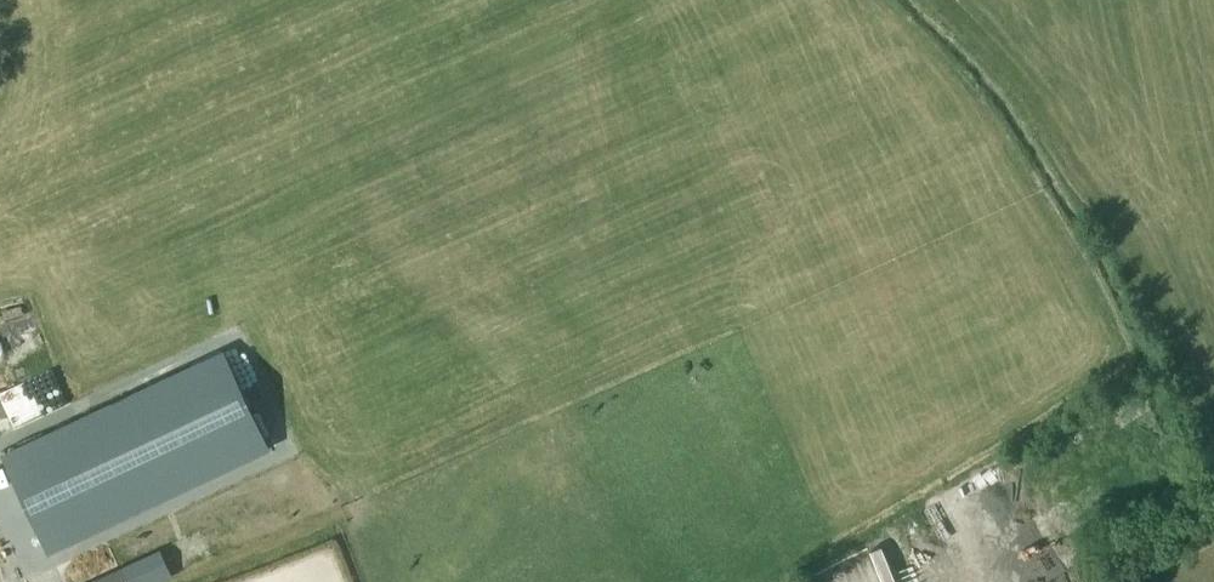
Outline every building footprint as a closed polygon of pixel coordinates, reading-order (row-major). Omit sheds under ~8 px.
[(48,547),(267,444),(224,352),(4,455),(48,547)] [(121,566),(88,581),(129,581),(121,566)]
